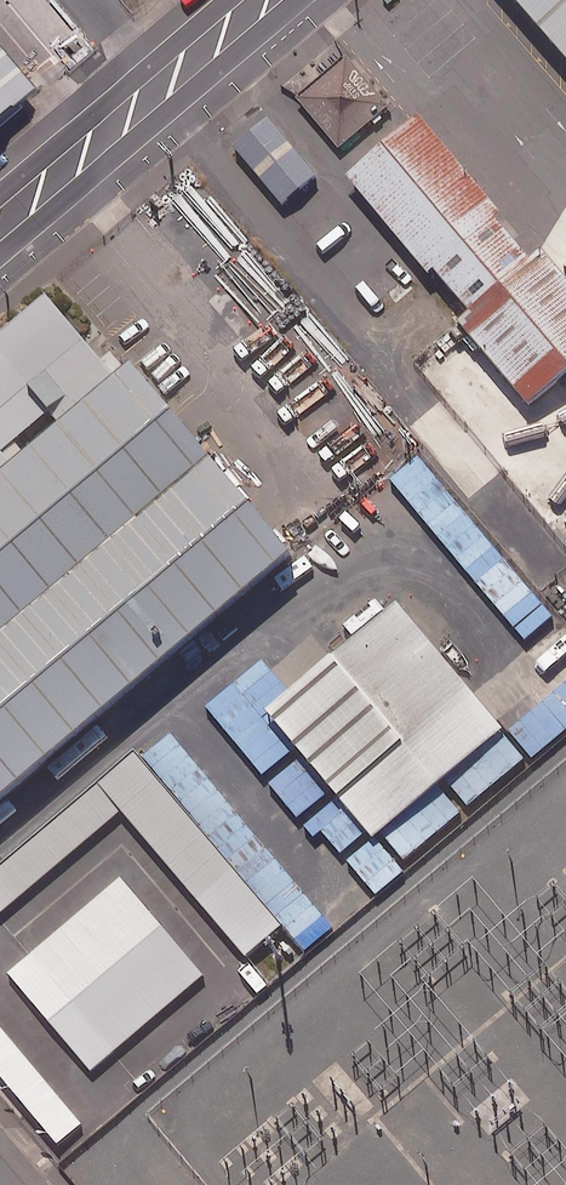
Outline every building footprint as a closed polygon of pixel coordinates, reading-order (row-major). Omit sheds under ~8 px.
[(563,61),(565,58),(565,0),(511,0),(563,61)] [(32,90),(0,51),(0,117),(32,90)] [(565,376),(565,279),(565,278),(545,255),(534,264),(494,218),(501,212),(420,117),(349,177),(431,271),(434,268),(475,316),(465,324),(479,341),(534,404),(565,376)] [(209,456),(123,353),(106,368),(47,298),(0,337),(0,631),(209,456)] [(209,456),(0,631),(0,793),(289,552),(209,456)] [(495,726),(394,606),(262,716),(363,837),(495,726)] [(249,959),(284,929),(294,941),(325,914),(182,748),(153,773),(135,752),(0,866),(0,914),(3,917),(123,813),(249,959)] [(204,973),(122,875),(4,973),(86,1071),(204,973)] [(58,1142),(81,1123),(0,1026),(0,1074),(58,1142)]
